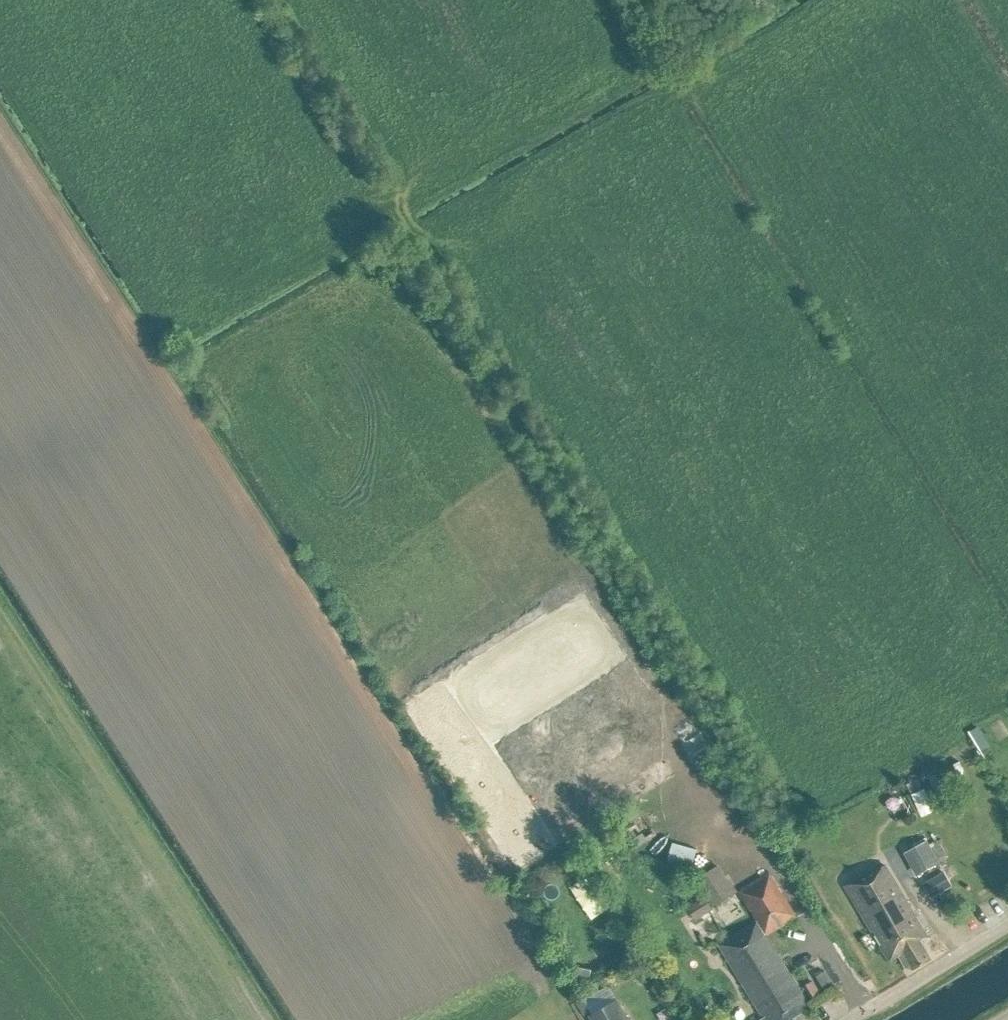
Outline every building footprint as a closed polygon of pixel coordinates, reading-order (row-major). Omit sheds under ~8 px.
[(975,742),(981,739),(975,728),(968,732),(975,742)] [(920,829),(902,839),(907,849),(926,839),(920,829)] [(692,869),(699,845),(673,838),(666,862),(692,869)] [(916,874),(938,862),(927,840),(905,852),(916,874)] [(932,958),(920,937),(927,933),(883,862),(845,885),(890,959),(899,954),(907,966),(912,963),(915,968),(932,958)] [(713,907),(736,893),(720,864),(696,879),(713,907)] [(930,894),(952,881),(944,867),(922,880),(930,894)] [(793,1018),(810,1007),(765,935),(796,916),(768,871),(737,890),(756,921),(718,945),(764,1017),(760,1019),(795,1019),(793,1018)] [(591,970),(575,966),(572,979),(589,983),(591,970)] [(618,997),(589,1014),(593,1019),(631,1019),(618,997)]
